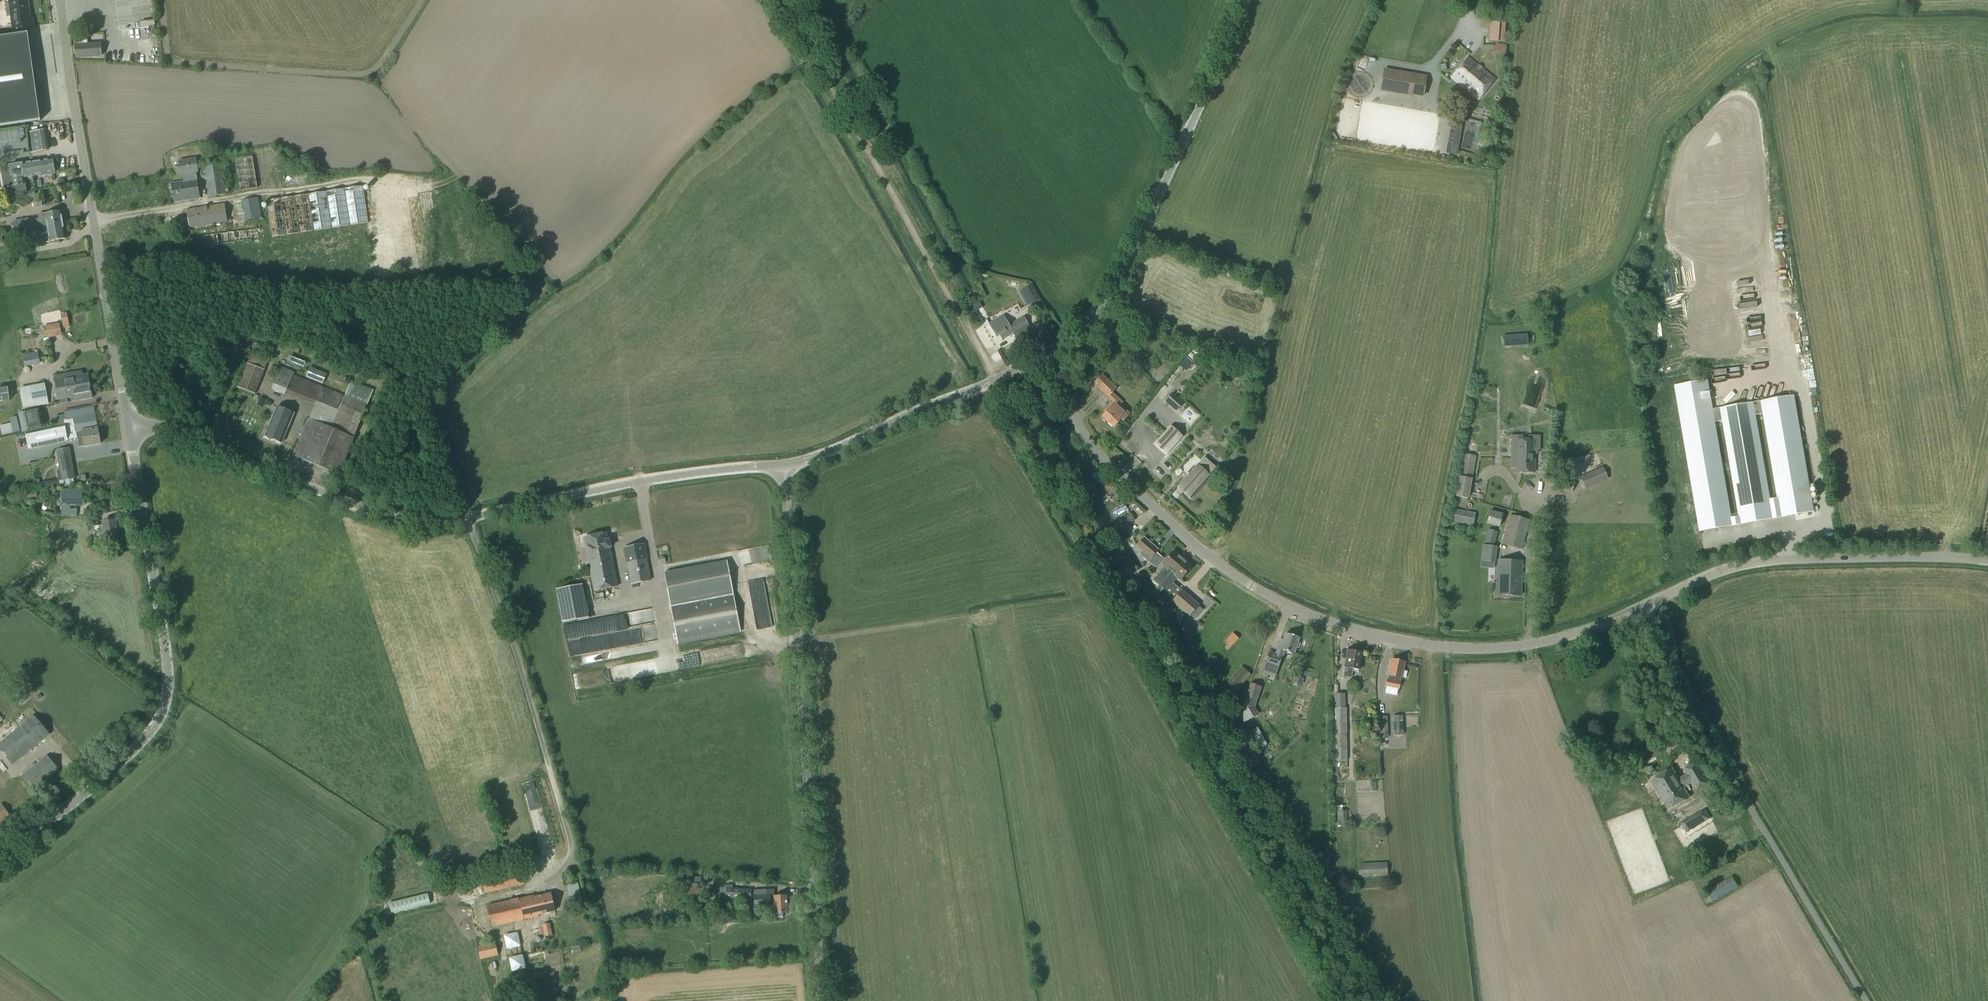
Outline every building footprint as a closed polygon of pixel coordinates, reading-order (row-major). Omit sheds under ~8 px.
[(7,17),(10,16),(12,29),(33,27),(32,19),(30,19),(27,0),(5,0),(7,17)] [(1505,22),(1493,22),(1490,21),(1489,42),(1503,43),(1505,22)] [(32,122),(33,123),(37,123),(36,122),(41,121),(28,33),(0,37),(0,127),(32,122)] [(76,58),(102,57),(101,44),(88,44),(87,38),(75,39),(76,58)] [(1478,101),(1493,82),(1496,79),(1468,56),(1451,78),(1478,101)] [(1423,96),(1426,77),(1385,70),(1381,91),(1411,96),(1412,94),(1423,96)] [(1460,132),(1461,125),(1450,124),(1449,130),(1460,132)] [(44,130),(28,133),(31,153),(48,150),(44,130)] [(253,157),(234,159),(239,192),(258,188),(253,157)] [(31,162),(34,176),(40,175),(41,177),(52,175),(52,173),(55,173),(52,159),(31,162)] [(183,175),(184,182),(190,181),(191,185),(194,185),(194,183),(197,183),(197,180),(196,180),(195,173),(198,173),(196,159),(178,161),(181,175),(183,175)] [(1,167),(0,167),(2,178),(3,188),(13,186),(25,184),(24,178),(34,176),(31,162),(10,166),(1,167)] [(225,195),(222,176),(220,163),(204,166),(209,197),(225,195)] [(174,203),(185,201),(200,199),(197,183),(194,183),(194,185),(191,185),(190,181),(184,182),(171,184),(174,203)] [(363,186),(309,194),(316,232),(369,224),(363,186)] [(265,201),(266,205),(272,239),(316,232),(309,194),(265,201)] [(242,200),(243,205),(245,221),(261,218),(258,198),(242,200)] [(224,204),(219,205),(187,210),(189,228),(227,222),(224,204)] [(39,220),(29,222),(30,228),(63,223),(61,211),(38,215),(39,220)] [(21,221),(14,222),(16,231),(19,231),(23,230),(21,221)] [(48,233),(49,241),(65,239),(63,223),(30,228),(31,234),(38,232),(39,235),(48,233)] [(196,250),(219,247),(219,245),(259,240),(258,229),(194,237),(196,250)] [(20,240),(19,231),(6,233),(7,242),(20,240)] [(1039,299),(1032,286),(1023,290),(1031,304),(1039,299)] [(1023,317),(1008,326),(1003,317),(990,324),(996,336),(1000,334),(1002,339),(1013,333),(1017,340),(1031,332),(1023,317)] [(59,323),(43,326),(46,339),(62,336),(59,323)] [(1050,338),(1044,328),(1038,332),(1043,342),(1050,338)] [(1502,336),(1503,346),(1527,345),(1526,335),(1502,336)] [(1133,336),(1127,346),(1136,351),(1138,349),(1141,344),(1142,342),(1133,336)] [(37,353),(23,356),(25,367),(39,364),(37,353)] [(251,353),(247,364),(237,388),(255,395),(265,371),(264,370),(268,360),(251,353)] [(309,419),(308,419),(292,456),(338,475),(367,405),(374,390),(366,387),(351,381),(345,396),(293,376),(294,373),(280,367),(271,390),(285,396),(285,395),(314,407),(309,419)] [(327,374),(310,368),(306,378),(322,385),(327,374)] [(58,400),(73,397),(72,388),(78,387),(78,388),(84,387),(82,376),(82,372),(61,375),(61,377),(58,377),(58,376),(54,377),(58,400)] [(330,380),(344,385),(346,379),(332,374),(330,380)] [(88,375),(82,376),(84,387),(78,388),(78,387),(72,388),(73,397),(74,397),(74,401),(78,400),(78,401),(84,400),(92,398),(88,375)] [(1100,377),(1094,384),(1113,402),(1103,413),(1104,414),(1102,417),(1113,428),(1121,420),(1122,421),(1129,413),(1120,405),(1123,403),(1112,393),(1117,389),(1102,375),(1100,377)] [(44,384),(20,389),(23,402),(47,398),(44,384)] [(0,389),(0,402),(10,400),(8,388),(0,389)] [(1176,411),(1183,403),(1172,393),(1165,402),(1176,411)] [(281,443),(293,414),(276,407),(264,436),(267,437),(267,439),(270,440),(272,439),(281,443)] [(27,432),(44,429),(39,408),(23,412),(27,432)] [(72,412),(65,414),(65,415),(66,420),(74,419),(76,431),(98,427),(95,415),(93,415),(92,408),(76,411),(72,412)] [(66,420),(64,421),(64,424),(68,441),(77,439),(79,447),(85,446),(85,447),(101,444),(98,427),(76,431),(74,419),(66,420)] [(27,432),(25,433),(26,438),(29,450),(68,441),(64,424),(56,426),(44,429),(27,432)] [(1182,437),(1170,427),(1155,444),(1167,454),(1182,437)] [(1510,435),(1510,469),(1515,469),(1515,472),(1534,472),(1534,450),(1539,450),(1539,435),(1528,435),(1528,438),(1522,438),(1522,436),(1510,435)] [(69,449),(57,451),(61,470),(57,471),(59,482),(59,481),(61,488),(75,485),(74,479),(75,479),(69,449)] [(1468,499),(1475,457),(1463,454),(1455,497),(1468,499)] [(1190,498),(1216,468),(1204,457),(1178,487),(1190,498)] [(1585,489),(1608,479),(1602,467),(1580,477),(1585,489)] [(82,489),(62,489),(62,491),(62,504),(62,506),(70,506),(82,505),(82,498),(82,489)] [(36,491),(18,494),(20,503),(38,501),(36,491)] [(1451,522),(1473,526),(1475,513),(1453,509),(1451,522)] [(1502,514),(1493,512),(1489,511),(1485,524),(1499,528),(1502,514)] [(1131,514),(1120,520),(1123,526),(1134,519),(1131,514)] [(1521,549),(1529,520),(1509,515),(1502,544),(1521,549)] [(116,520),(101,523),(102,526),(94,527),(94,529),(93,529),(94,533),(91,533),(91,536),(90,536),(91,539),(93,541),(96,540),(96,539),(104,537),(104,538),(120,536),(119,528),(117,528),(116,520)] [(1488,529),(1484,542),(1494,545),(1497,532),(1488,529)] [(588,538),(590,547),(588,548),(589,556),(588,556),(594,591),(617,587),(611,554),(609,554),(608,548),(610,548),(608,541),(607,541),(606,534),(588,538)] [(1148,561),(1157,550),(1144,538),(1136,547),(1143,552),(1141,556),(1148,561)] [(643,545),(624,549),(631,584),(650,581),(643,545)] [(1153,581),(1158,586),(1182,559),(1173,551),(1162,564),(1165,567),(1153,581)] [(1191,568),(1182,559),(1158,586),(1164,591),(1177,577),(1180,580),(1191,568)] [(1521,596),(1522,561),(1498,560),(1497,595),(1521,596)] [(740,633),(732,591),(726,561),(665,573),(670,603),(678,645),(740,633)] [(582,585),(557,590),(563,623),(588,618),(582,585)] [(1198,606),(1181,591),(1172,602),(1189,617),(1189,616),(1197,606),(1198,606)] [(1202,610),(1197,606),(1189,616),(1194,620),(1202,610)] [(1232,633),(1224,642),(1230,648),(1238,639),(1232,633)] [(1294,655),(1299,639),(1285,635),(1283,641),(1281,640),(1275,655),(1269,652),(1262,674),(1274,678),(1284,651),(1294,655)] [(1347,659),(1343,677),(1351,678),(1352,668),(1358,670),(1362,653),(1350,651),(1348,659),(1347,659)] [(1387,679),(1385,687),(1399,690),(1400,682),(1399,682),(1400,679),(1401,679),(1404,663),(1391,660),(1389,667),(1387,667),(1386,676),(1388,677),(1387,679)] [(1234,693),(1250,675),(1241,667),(1225,685),(1234,693)] [(1240,715),(1245,723),(1257,716),(1253,709),(1260,688),(1251,684),(1240,715)] [(1337,697),(1337,694),(1334,693),(1334,697),(1335,708),(1334,708),(1335,762),(1346,761),(1345,708),(1344,696),(1337,697)] [(50,735),(34,715),(0,743),(0,750),(13,765),(50,735)] [(1387,716),(1378,717),(1379,730),(1380,747),(1388,747),(1387,716)] [(1403,736),(1403,735),(1402,716),(1392,716),(1393,736),(1403,736)] [(34,790),(59,769),(47,755),(22,776),(34,790)] [(1672,768),(1651,781),(1669,810),(1686,800),(1680,790),(1692,783),(1697,791),(1711,782),(1698,761),(1684,770),(1687,775),(1679,780),(1672,768)] [(1604,776),(1603,776),(1601,772),(1597,773),(1599,778),(1598,778),(1601,785),(1607,783),(1604,776)] [(0,804),(0,824),(11,816),(1,804),(0,804)] [(1342,811),(1337,811),(1337,828),(1347,827),(1347,811),(1342,811)] [(1708,820),(1708,819),(1702,811),(1681,824),(1687,833),(1708,820)] [(1387,863),(1361,864),(1361,877),(1387,876),(1387,863)] [(521,870),(481,880),(485,895),(524,886),(521,870)] [(1729,872),(1703,887),(1715,907),(1741,892),(1729,872)] [(725,898),(750,899),(751,890),(732,889),(733,885),(726,884),(726,889),(721,888),(720,898),(725,898)] [(687,890),(687,897),(702,898),(702,890),(698,890),(698,887),(698,886),(688,885),(688,890),(687,890)] [(753,896),(754,906),(771,905),(770,904),(773,904),(774,918),(782,917),(781,914),(787,914),(786,896),(770,897),(770,895),(766,895),(766,890),(753,891),(754,896),(753,896)] [(534,896),(487,906),(492,928),(539,917),(539,916),(555,912),(551,893),(534,897),(534,896)] [(389,903),(391,913),(430,904),(428,894),(389,903)] [(542,925),(545,937),(552,935),(549,923),(542,925)] [(480,946),(477,947),(480,960),(498,956),(495,942),(486,944),(485,942),(479,944),(480,946)]
